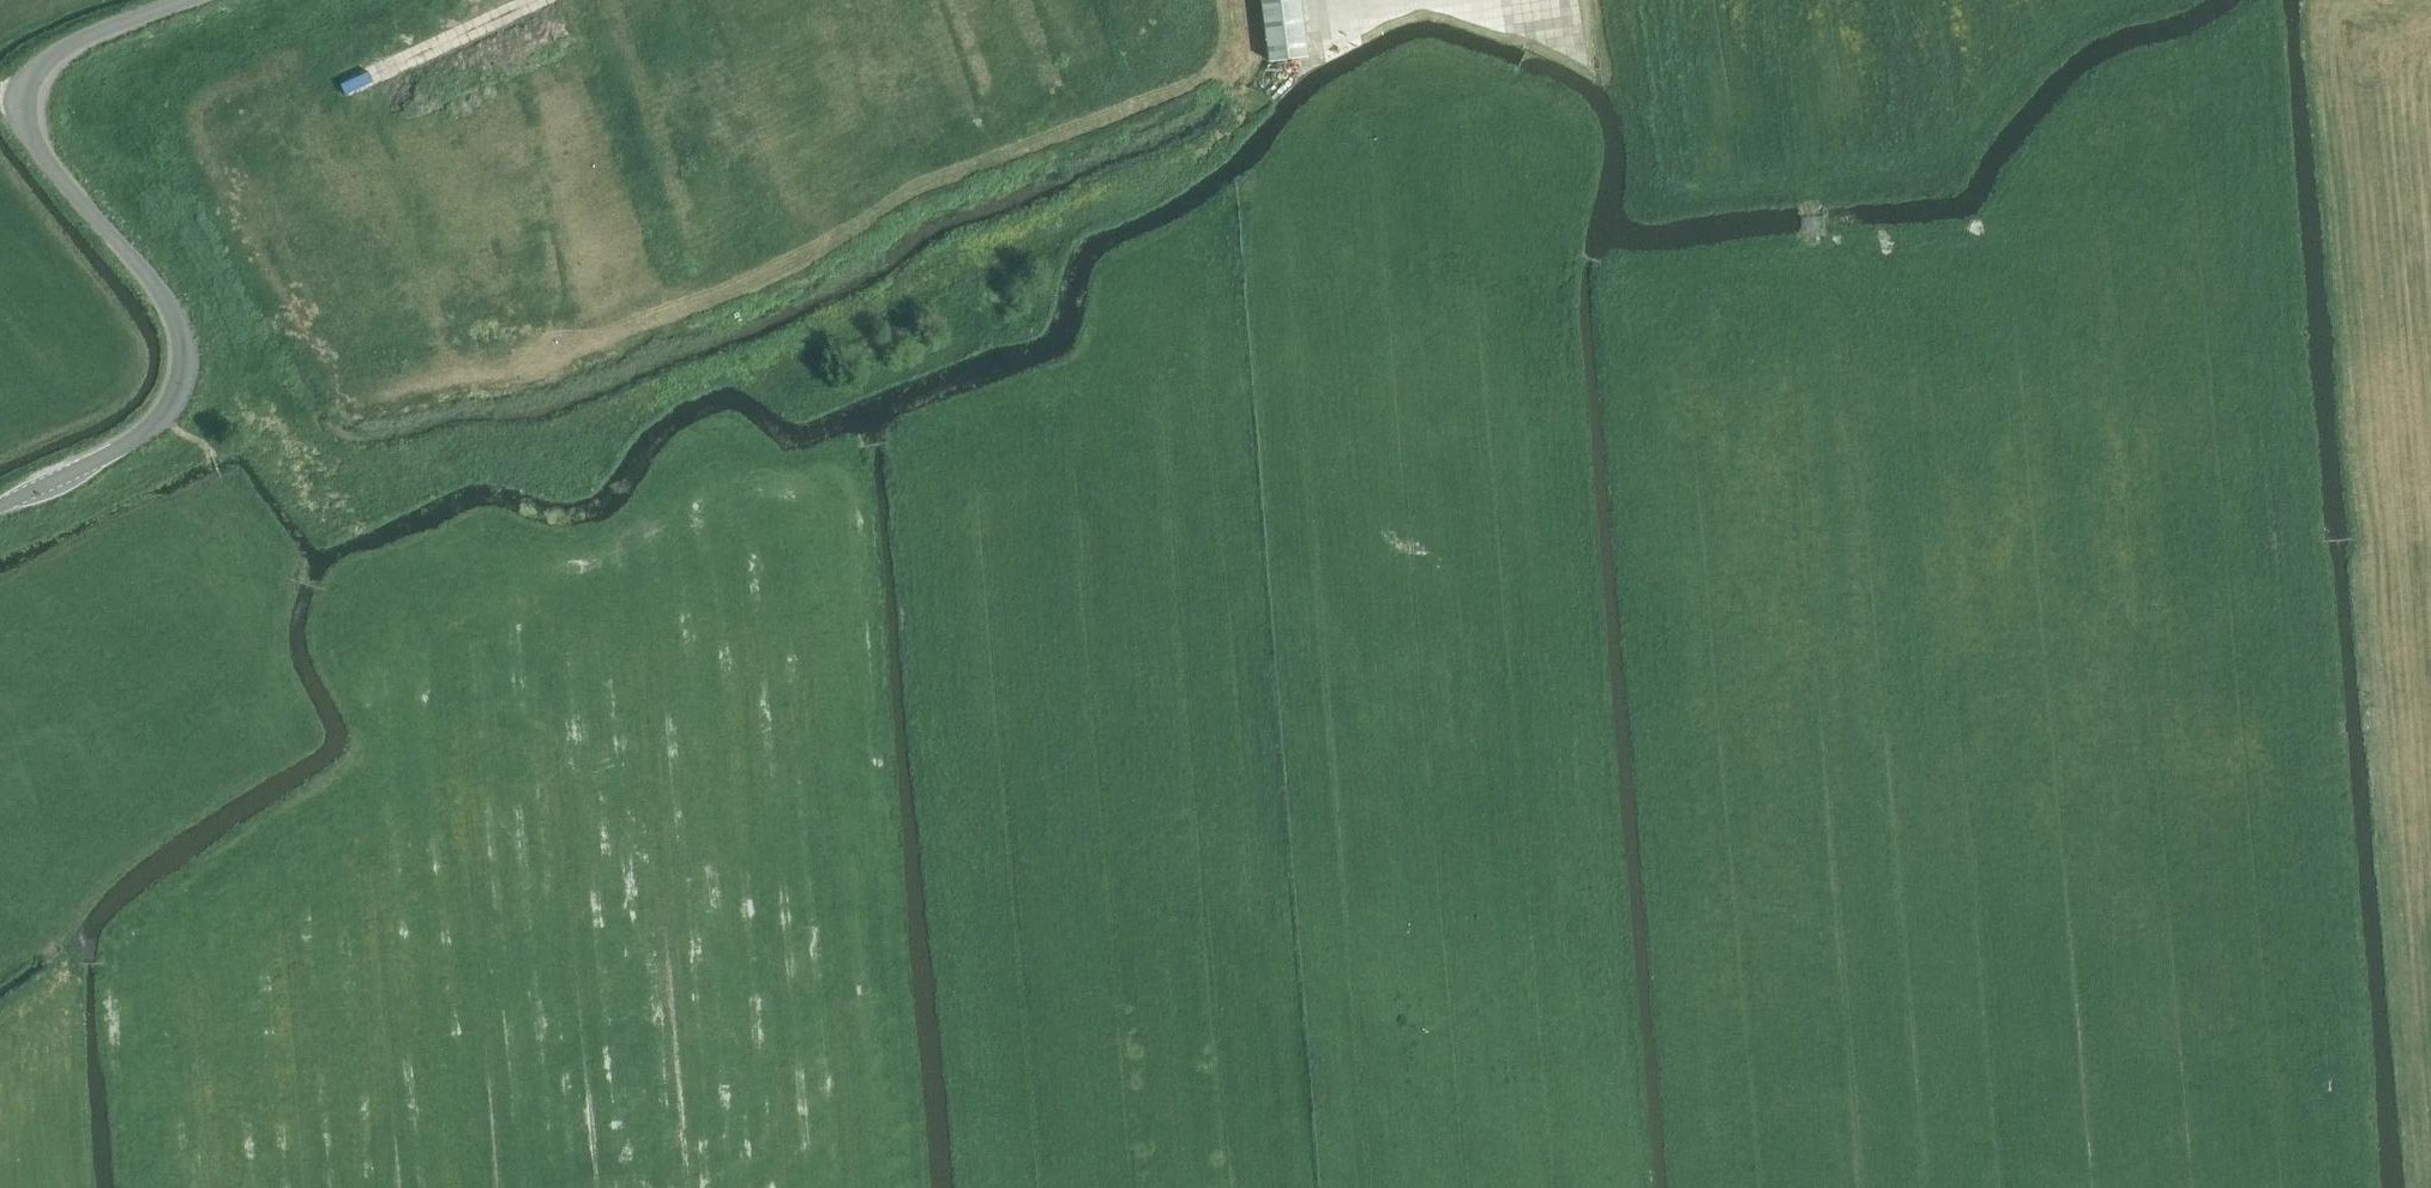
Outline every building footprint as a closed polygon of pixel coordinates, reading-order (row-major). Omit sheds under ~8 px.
[(1271,61),(1311,55),(1303,0),(1263,0),(1271,61)]
